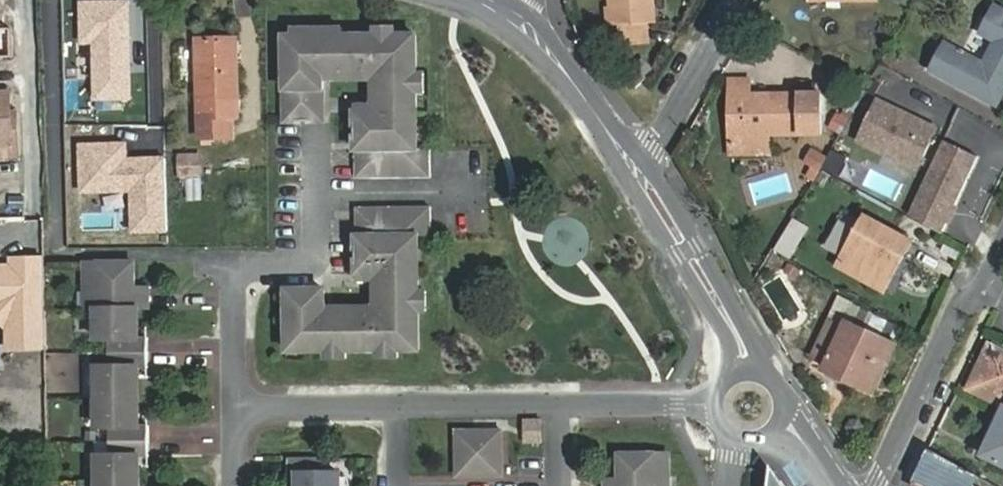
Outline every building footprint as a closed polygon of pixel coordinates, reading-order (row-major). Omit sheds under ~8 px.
[(656,0),(614,0),(617,21),(658,17),(656,0)] [(1002,103),(1002,9),(990,3),(976,36),(988,42),(981,59),(942,43),(928,74),(1001,108),(1002,103)] [(346,37),(346,29),(294,30),(294,37),(346,37)] [(294,37),(287,37),(288,122),(325,122),(325,74),(382,74),(382,113),(358,114),(358,179),(432,178),(432,150),(419,150),(411,151),(410,115),(419,115),(419,95),(419,94),(419,74),(419,36),(399,37),(398,37),(378,37),(377,37),(346,37),(294,37)] [(239,42),(198,43),(201,141),(235,140),(235,122),(242,121),(239,42)] [(817,136),(818,92),(749,93),(747,77),(728,77),(728,159),(766,158),(768,137),(817,136)] [(20,160),(18,115),(11,115),(10,95),(0,95),(0,161),(20,160)] [(935,128),(876,101),(857,142),(887,156),(889,152),(900,157),(902,163),(916,170),(935,128)] [(853,139),(861,122),(837,111),(829,128),(853,139)] [(419,150),(419,115),(410,115),(411,151),(419,150)] [(978,154),(945,138),(910,213),(943,231),(978,154)] [(848,154),(833,146),(823,165),(838,173),(848,154)] [(185,179),(185,203),(203,204),(203,155),(178,154),(178,179),(185,179)] [(433,208),(359,209),(359,274),(383,274),(383,314),(327,314),(326,291),(289,290),(290,343),(324,343),(324,351),(327,351),(328,351),(349,351),(379,351),(401,351),(421,351),(420,313),(420,292),(420,272),(411,272),(411,237),(420,237),(433,236),(433,208)] [(888,295),(911,241),(862,218),(836,272),(888,295)] [(420,237),(411,237),(411,272),(420,272),(420,237)] [(130,263),(89,264),(90,294),(102,294),(102,308),(138,308),(141,308),(141,292),(130,292),(130,263)] [(18,348),(15,289),(0,289),(0,348),(18,348)] [(429,313),(429,292),(420,292),(420,313),(429,313)] [(102,308),(97,308),(98,338),(110,338),(110,352),(149,352),(149,336),(138,336),(138,308),(102,308)] [(879,398),(901,348),(892,344),(897,332),(856,312),(850,325),(844,321),(822,370),(879,398)] [(986,342),(966,386),(1002,404),(1002,350),(1000,348),(986,342)] [(324,343),(290,343),(290,352),(324,351),(324,343)] [(349,351),(328,351),(328,360),(349,360),(349,351)] [(401,351),(379,351),(379,360),(401,360),(401,351)] [(149,352),(110,352),(110,367),(98,367),(99,395),(139,394),(139,367),(149,367),(149,352)] [(139,394),(99,395),(99,425),(111,424),(112,439),(151,438),(150,423),(140,423),(139,394)] [(982,460),(1002,471),(1002,418),(982,460)] [(530,419),(530,441),(545,440),(545,419),(530,419)] [(505,435),(460,435),(460,481),(505,480),(505,435)] [(151,438),(112,439),(112,453),(100,454),(100,483),(141,483),(140,454),(151,454),(151,438)] [(978,474),(929,448),(915,480),(928,485),(972,485),(978,474)] [(670,456),(666,456),(622,457),(623,485),(671,485),(670,456)] [(341,460),(303,461),(302,475),(315,475),(315,485),(353,485),(352,476),(341,476),(341,460)] [(770,485),(788,485),(772,462),(770,485)]
